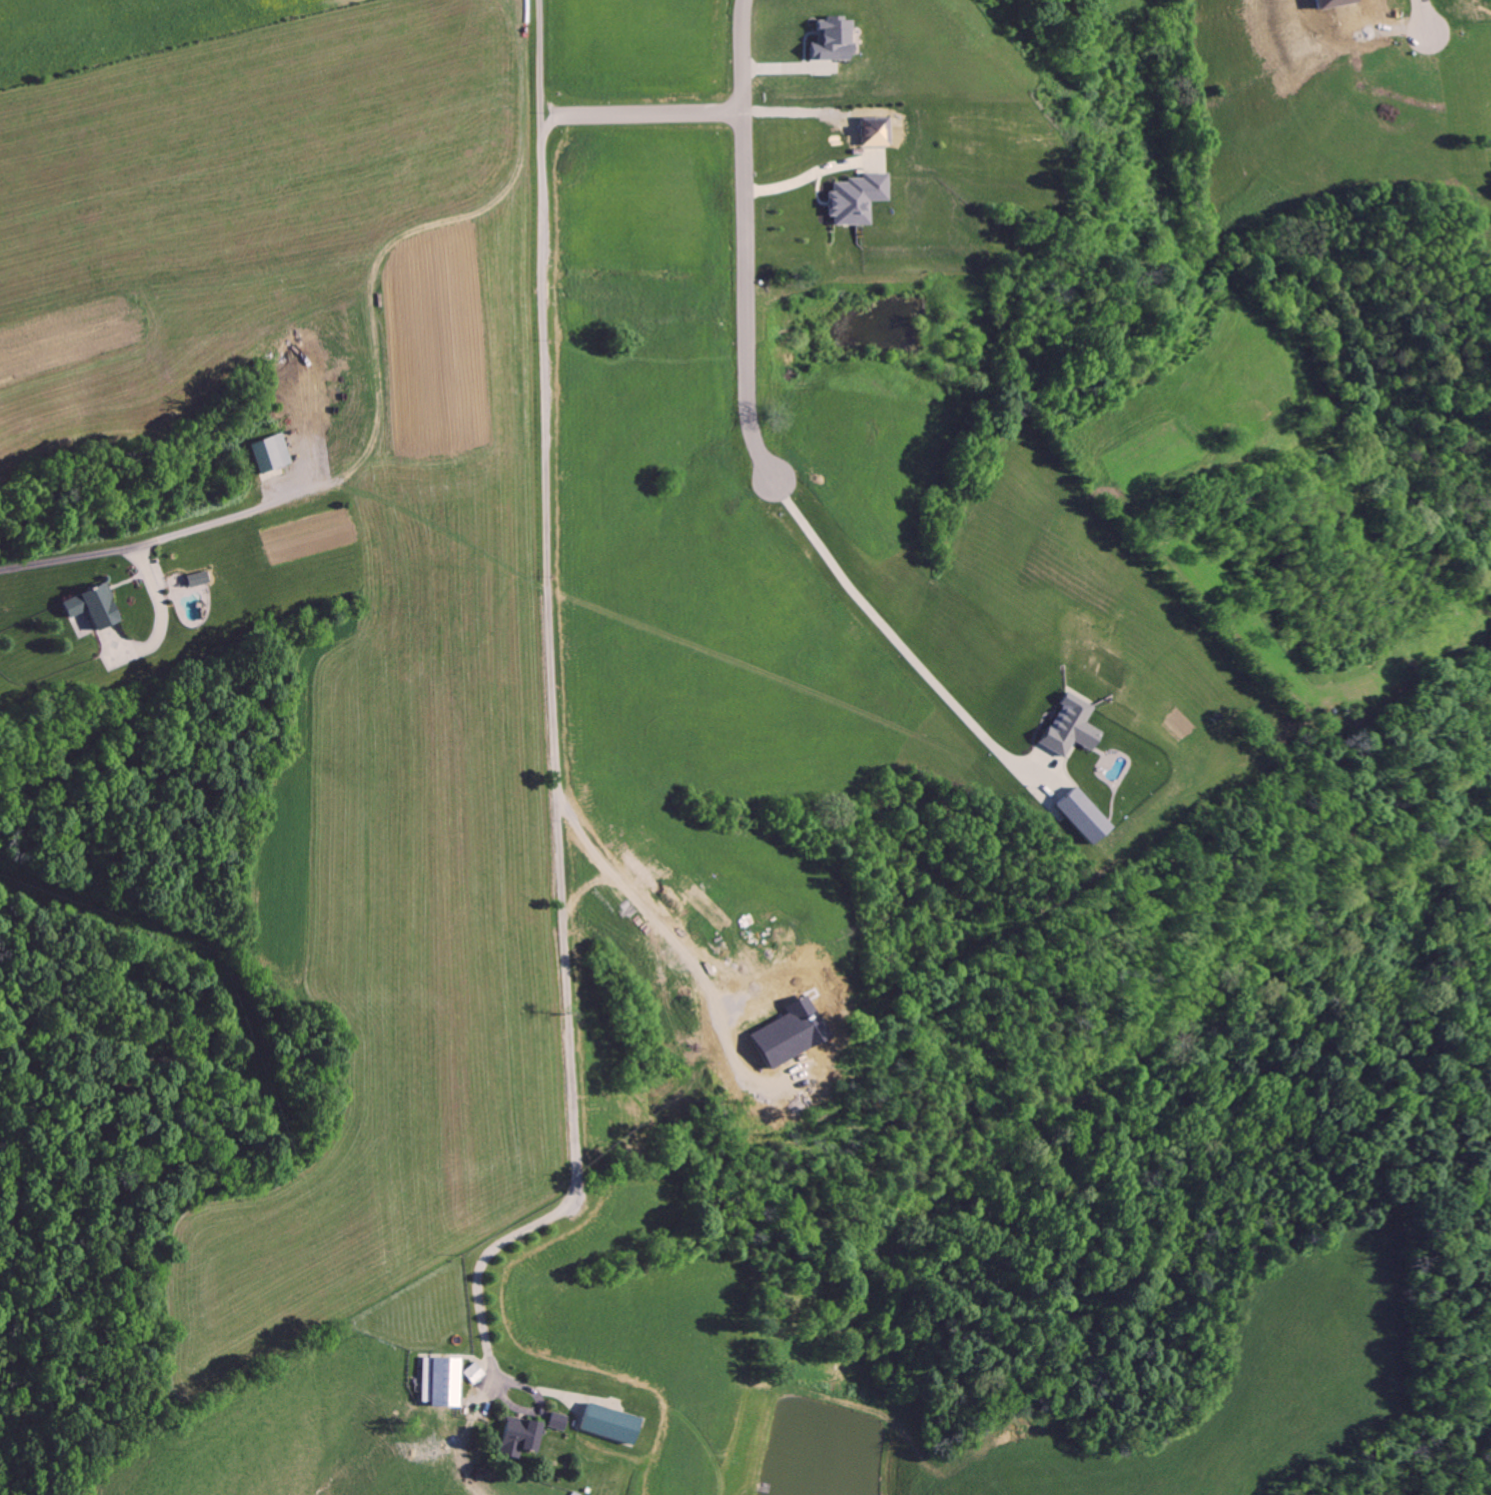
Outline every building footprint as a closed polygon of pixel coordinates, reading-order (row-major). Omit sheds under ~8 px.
[(810,61),(850,60),(850,21),(843,21),(843,19),(817,19),(817,43),(810,43),(810,61)] [(888,202),(888,174),(861,174),(861,179),(846,179),(846,183),(832,183),(832,192),(827,192),(827,217),(833,217),(833,226),(870,225),(869,202),(888,202)] [(260,475),(293,463),(282,434),(250,445),(260,475)] [(190,589),(210,583),(207,572),(187,577),(190,589)] [(67,619),(87,611),(95,632),(117,624),(102,586),(60,602),(67,619)] [(1065,757),(1074,741),(1092,750),(1102,731),(1086,722),(1095,706),(1068,692),(1040,744),(1065,757)] [(1089,844),(1110,825),(1075,786),(1054,805),(1089,844)] [(424,1356),(422,1404),(462,1406),(463,1382),(464,1357),(424,1356)] [(463,1372),(474,1385),(486,1374),(476,1362),(463,1372)] [(632,1445),(640,1417),(588,1403),(580,1430),(632,1445)] [(554,1411),(549,1429),(565,1433),(570,1416),(554,1411)] [(506,1415),(497,1455),(519,1460),(521,1450),(536,1454),(544,1423),(506,1415)]
